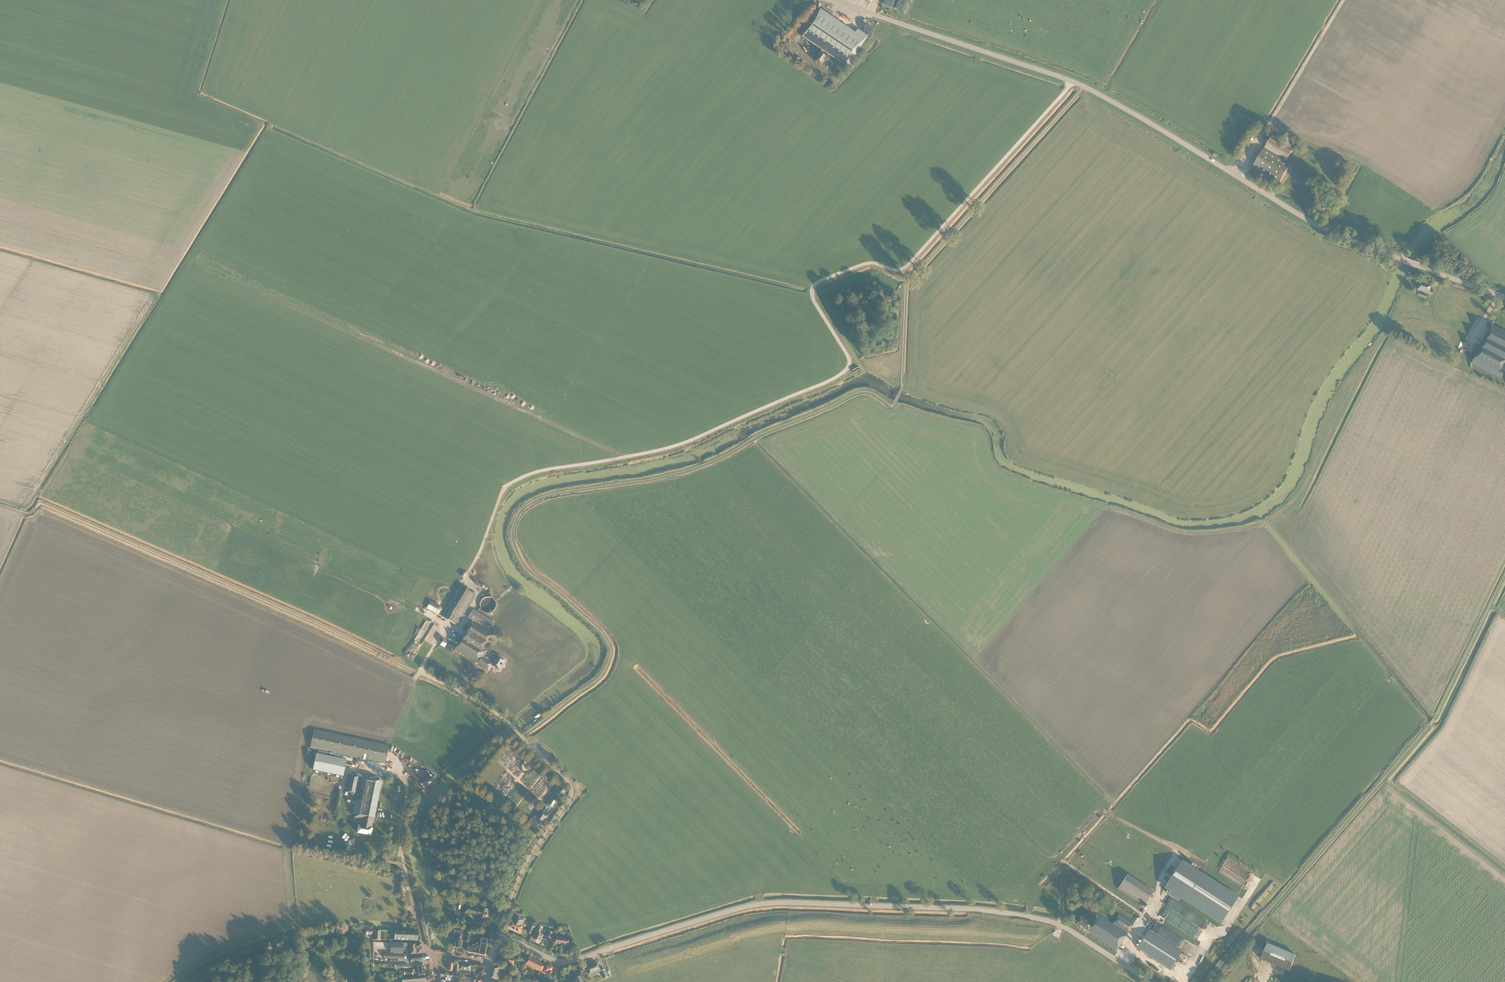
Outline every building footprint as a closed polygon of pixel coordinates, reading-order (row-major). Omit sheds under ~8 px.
[(904,13),(910,0),(883,0),(882,2),(904,13)] [(803,38),(847,68),(868,37),(858,30),(856,34),(821,10),(803,38)] [(825,61),(828,55),(822,51),(815,62),(824,67),(827,62),(825,61)] [(1272,137),(1265,148),(1287,161),(1293,150),(1272,137)] [(1279,184),(1291,165),(1264,149),(1253,167),(1279,184)] [(1305,185),(1310,178),(1298,171),(1294,178),(1305,185)] [(1429,294),(1431,286),(1420,283),(1418,291),(1429,294)] [(1492,324),(1472,363),(1502,378),(1504,372),(1504,331),(1492,324)] [(457,625),(476,595),(459,584),(440,615),(457,625)] [(490,613),(492,612),(495,610),(496,608),(497,605),(496,603),(495,600),(493,598),(490,597),(487,597),(485,598),(482,600),(481,602),(481,605),(481,608),(482,610),(484,612),(487,613),(490,613)] [(473,621),(455,651),(476,664),(477,662),(488,669),(492,663),(485,658),(490,650),(487,648),(495,634),(489,630),(491,626),(493,627),(494,624),(493,623),(494,621),(473,609),(468,618),(473,621)] [(493,666),(500,670),(506,660),(499,656),(495,654),(491,660),(495,663),(493,666)] [(310,748),(360,759),(385,764),(389,745),(314,729),(310,748)] [(344,776),(347,759),(317,753),(313,770),(344,776)] [(375,816),(381,783),(382,781),(360,777),(349,775),(346,792),(357,794),(353,814),(355,815),(355,818),(360,819),(361,819),(360,823),(359,826),(359,825),(357,833),(360,833),(371,835),(372,828),(371,828),(372,821),(374,821),(375,816)] [(560,787),(556,792),(554,790),(551,793),(554,796),(557,793),(561,796),(566,791),(563,787),(562,788),(560,787)] [(540,811),(537,816),(535,817),(537,819),(542,822),(546,816),(543,813),(544,811),(548,806),(548,807),(550,805),(552,807),(557,801),(552,797),(551,798),(550,797),(546,803),(545,804),(540,811)] [(540,823),(533,817),(532,819),(531,818),(529,821),(530,822),(529,823),(535,829),(540,823)] [(1182,861),(1165,887),(1170,890),(1168,894),(1179,901),(1181,897),(1222,924),(1238,897),(1182,861)] [(1219,873),(1244,888),(1248,881),(1223,866),(1219,873)] [(1145,906),(1146,904),(1154,891),(1128,874),(1119,889),(1145,906)] [(1168,899),(1165,903),(1186,918),(1191,910),(1177,901),(1175,903),(1168,899)] [(468,904),(464,916),(475,919),(476,916),(480,917),(479,919),(486,921),(489,909),(483,907),(482,910),(478,909),(479,907),(468,904)] [(1164,907),(1159,914),(1164,917),(1169,910),(1164,907)] [(1116,951),(1134,924),(1119,914),(1113,924),(1097,913),(1090,924),(1087,922),(1087,921),(1081,917),(1077,924),(1088,931),(1088,932),(1092,934),(1091,935),(1116,951)] [(519,920),(520,916),(517,915),(514,922),(513,922),(512,921),(510,927),(516,930),(519,922),(518,922),(519,920)] [(521,915),(520,916),(519,920),(518,922),(519,922),(516,930),(520,932),(523,927),(522,926),(525,919),(524,919),(525,918),(521,915)] [(1198,921),(1196,925),(1203,928),(1207,919),(1199,916),(1197,920),(1198,921)] [(535,927),(531,925),(527,932),(532,934),(535,927)] [(540,942),(543,935),(540,933),(543,928),(539,926),(537,932),(535,936),(534,939),(540,942)] [(1182,942),(1183,940),(1162,927),(1159,932),(1172,941),(1182,947),(1182,946),(1182,947),(1184,943),(1182,942)] [(369,935),(372,935),(372,940),(380,940),(381,931),(373,930),(373,929),(366,929),(366,934),(369,935)] [(462,948),(463,940),(462,940),(463,937),(464,937),(465,932),(455,930),(455,935),(458,936),(458,939),(456,939),(456,943),(456,947),(462,948)] [(548,930),(546,936),(552,939),(554,933),(548,930)] [(1137,947),(1172,969),(1183,952),(1149,930),(1137,947)] [(417,941),(418,932),(395,931),(394,939),(417,941)] [(487,944),(488,939),(482,938),(481,945),(470,943),(468,952),(479,954),(485,955),(486,954),(488,944),(487,944)] [(403,943),(391,942),(390,953),(403,953),(403,943)] [(410,954),(422,953),(421,943),(416,943),(415,943),(409,943),(410,954)] [(1289,971),(1296,955),(1268,943),(1261,959),(1289,971)] [(551,971),(553,967),(547,964),(530,956),(525,964),(543,973),(543,972),(550,976),(552,972),(551,971)] [(455,970),(454,975),(461,976),(461,973),(470,974),(471,965),(461,964),(460,966),(456,965),(455,970)] [(591,975),(601,971),(600,969),(598,964),(587,968),(590,973),(591,975)] [(413,970),(405,970),(405,971),(405,975),(415,975),(425,974),(423,965),(414,965),(414,966),(413,966),(413,969),(413,970)] [(501,973),(502,968),(499,967),(499,968),(493,967),(490,978),(499,979),(500,973),(501,973)]
